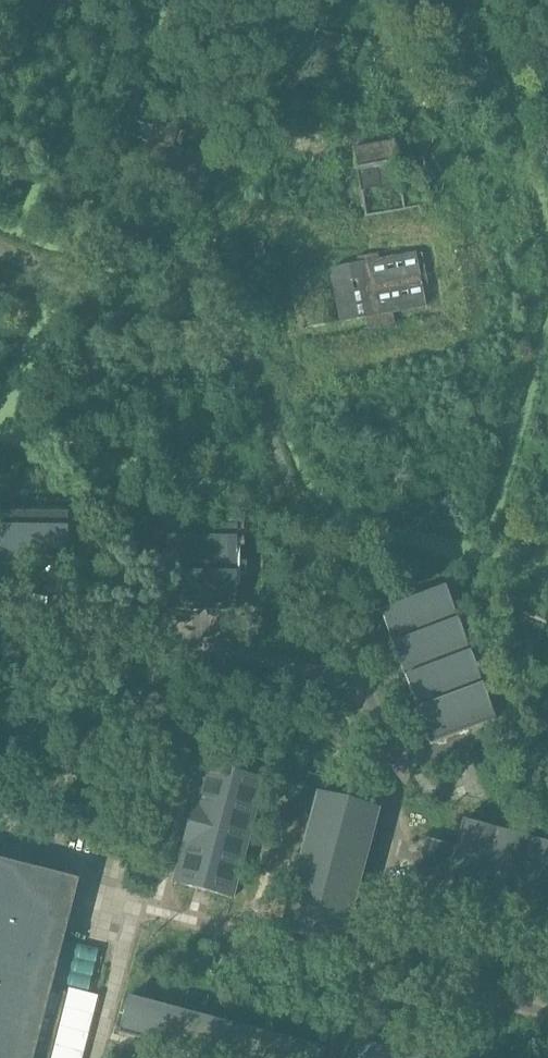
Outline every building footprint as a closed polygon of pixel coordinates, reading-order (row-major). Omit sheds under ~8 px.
[(321,39),(318,51),(332,54),(335,42),(321,39)] [(177,130),(181,116),(162,110),(160,116),(144,111),(136,137),(147,141),(140,161),(171,171),(164,191),(201,203),(213,162),(177,151),(183,132),(177,130)] [(359,191),(400,183),(392,143),(351,150),(359,191)] [(405,188),(420,185),(416,167),(402,169),(405,188)] [(366,328),(393,323),(391,313),(424,306),(421,292),(428,291),(421,253),(414,255),(414,254),(378,261),(377,254),(356,258),(357,265),(330,270),(340,322),(364,317),(366,328)] [(0,512),(0,564),(66,565),(67,513),(0,512)] [(236,525),(167,525),(166,610),(235,611),(236,574),(245,575),(246,562),(236,562),(236,525)] [(444,586),(379,611),(430,744),(495,720),(444,586)] [(183,848),(175,880),(174,883),(177,884),(229,897),(229,898),(232,898),(233,895),(262,785),(263,782),(260,781),(208,768),(208,767),(205,766),(204,770),(196,801),(195,801),(195,804),(195,805),(184,845),(183,848)] [(340,790),(323,785),(320,796),(319,797),(336,801),(340,790)] [(343,944),(347,927),(348,925),(352,909),(353,906),(357,890),(358,887),(362,871),(363,869),(363,868),(367,853),(368,850),(372,834),(373,831),(372,831),(377,815),(378,812),(375,811),(375,812),(358,807),(359,807),(356,806),(339,802),(336,801),(319,797),(320,796),(317,796),(316,799),(317,799),(312,815),(311,818),(312,818),(307,834),(306,837),(307,837),(302,853),(302,852),(301,855),(302,855),(301,856),(293,854),(289,868),(298,870),(297,871),(296,874),(297,874),(292,890),(291,893),(292,893),(288,909),(287,908),(286,911),(287,911),(282,928),(281,931),(284,931),(301,935),(301,936),(303,937),(304,936),(320,940),(320,941),(323,942),(323,941),(340,946),(342,947),(343,944)] [(463,820),(455,848),(429,841),(421,870),(447,877),(440,905),(547,934),(547,843),(463,820)] [(79,881),(0,860),(0,1057),(50,1057),(66,994),(52,990),(79,881)] [(81,942),(70,984),(90,989),(101,947),(81,942)] [(128,997),(119,1034),(210,1057),(322,1057),(324,1049),(128,997)] [(357,1041),(353,1057),(422,1057),(357,1041)]
